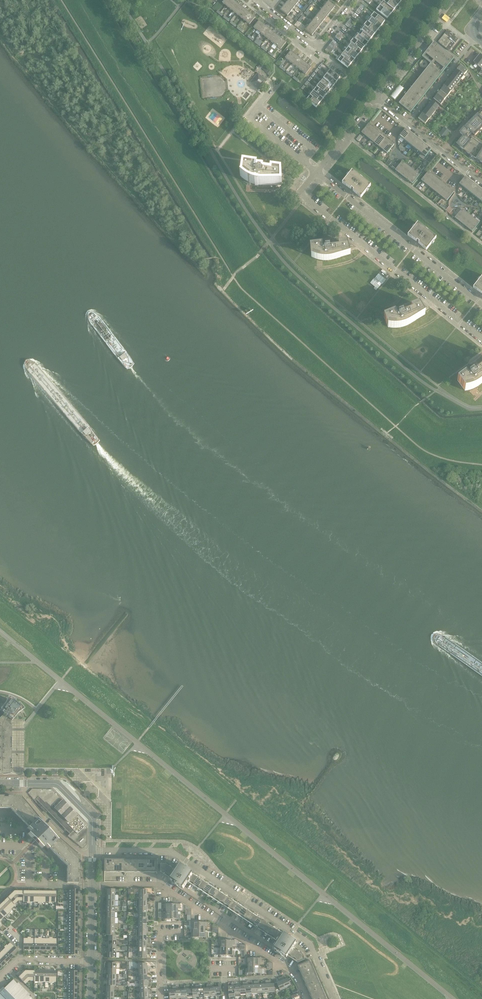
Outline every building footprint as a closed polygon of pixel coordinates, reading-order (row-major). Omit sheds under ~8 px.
[(226,6),(229,8),(235,1),(233,0),(231,0),(226,6)] [(286,3),(293,9),(296,6),(289,0),(286,3)] [(390,0),(384,0),(383,1),(394,10),(398,6),(390,0)] [(235,1),(229,8),(233,11),(238,4),(235,1)] [(329,1),(325,6),(331,11),(335,6),(329,1)] [(394,10),(383,1),(380,6),(391,14),(394,10)] [(286,3),(283,7),(290,12),(293,9),(286,3)] [(238,4),(233,11),(236,14),(242,7),(238,4)] [(331,11),(325,6),(321,11),(328,16),(331,11)] [(391,14),(380,6),(376,10),(387,19),(391,14)] [(242,7),(236,14),(239,16),(245,9),(242,7)] [(288,16),(290,12),(283,7),(281,10),(288,16)] [(245,9),(239,16),(243,19),(248,12),(245,9)] [(328,16),(321,11),(317,16),(324,21),(328,16)] [(248,12),(243,19),(246,22),(252,15),(248,12)] [(385,22),(374,13),(371,17),(382,26),(385,22)] [(252,15),(246,22),(250,25),(255,18),(252,15)] [(324,21),(317,16),(313,20),(320,26),(324,21)] [(382,26),(371,17),(367,21),(378,30),(382,26)] [(320,26),(313,20),(310,25),(316,31),(320,26)] [(254,28),(257,31),(263,23),(259,21),(254,28)] [(378,30),(367,21),(364,26),(375,34),(378,30)] [(263,23),(257,31),(260,33),(266,26),(263,23)] [(316,31),(310,25),(306,30),(312,36),(316,31)] [(266,26),(260,33),(264,36),(269,29),(266,26)] [(375,34),(364,26),(361,30),(372,39),(375,34)] [(269,29),(264,36),(267,39),(273,32),(269,29)] [(372,39),(361,30),(360,30),(362,31),(359,35),(357,34),(368,43),(372,39)] [(450,51),(459,40),(447,31),(438,42),(445,48),(446,48),(450,51)] [(273,32),(267,39),(271,41),(276,34),(273,32)] [(276,34),(271,41),(274,44),(279,37),(276,34)] [(368,43),(357,34),(354,38),(365,47),(368,43)] [(279,37),(274,44),(277,47),(283,40),(279,37)] [(365,47),(354,38),(350,43),(361,51),(365,47)] [(283,40),(277,47),(281,49),(286,42),(283,40)] [(411,113),(442,73),(454,58),(434,42),(426,52),(436,60),(401,105),(411,113)] [(348,48),(358,56),(361,51),(350,43),(347,47),(348,48)] [(358,56),(348,48),(345,52),(355,60),(358,56)] [(285,58),(289,61),(294,54),(291,51),(285,58)] [(355,60),(345,52),(342,56),(341,55),(340,55),(351,64),(355,60)] [(294,54),(289,61),(292,64),(298,57),(294,54)] [(481,60),(481,56),(480,54),(473,62),(478,65),(481,60)] [(351,64),(340,55),(337,60),(348,68),(351,64)] [(296,66),(301,59),(298,57),(292,64),(296,66)] [(301,59),(296,66),(299,69),(305,62),(301,59)] [(305,62),(299,69),(302,72),(308,65),(305,62)] [(308,65),(302,72),(306,74),(311,67),(308,65)] [(468,71),(461,65),(457,69),(464,75),(468,71)] [(464,75),(457,69),(454,74),(461,79),(464,75)] [(340,78),(331,70),(327,74),(337,82),(340,78)] [(258,73),(254,79),(253,80),(253,81),(253,83),(253,84),(254,85),(254,86),(260,90),(267,81),(258,73)] [(337,82),(327,74),(324,79),(333,86),(337,82)] [(461,79),(454,74),(451,78),(458,84),(461,79)] [(458,84),(451,78),(447,82),(454,88),(458,84)] [(333,86),(324,79),(320,83),(330,91),(333,86)] [(454,88),(447,82),(444,87),(451,92),(454,88)] [(330,91),(320,83),(317,87),(327,95),(330,91)] [(327,95),(317,87),(314,91),(323,99),(327,95)] [(451,92),(444,87),(440,91),(447,96),(451,92)] [(323,99),(314,91),(310,95),(320,103),(323,99)] [(447,96),(440,91),(437,95),(444,101),(447,96)] [(320,103),(310,95),(307,100),(316,108),(320,103)] [(444,101),(437,95),(434,99),(441,105),(444,101)] [(439,107),(432,101),(429,106),(436,111),(439,107)] [(436,111),(429,106),(425,110),(432,115),(436,111)] [(432,115),(425,110),(422,114),(429,120),(432,115)] [(478,143),(472,138),(470,141),(468,139),(470,136),(472,133),(475,136),(478,132),(477,131),(479,129),(480,130),(481,128),(481,113),(478,116),(472,122),(466,128),(465,127),(460,133),(464,136),(458,143),(460,145),(460,146),(460,147),(464,150),(465,149),(467,151),(466,152),(470,155),(471,154),(474,155),(473,157),(477,160),(478,158),(480,160),(480,161),(481,163),(481,145),(478,143)] [(429,120),(422,114),(418,119),(425,124),(429,120)] [(366,136),(373,127),(369,124),(362,133),(366,136)] [(370,140),(377,131),(373,127),(366,136),(370,140)] [(444,138),(449,131),(444,128),(440,134),(444,138)] [(404,140),(410,133),(405,129),(400,137),(404,140)] [(374,143),(382,134),(377,131),(370,140),(374,143)] [(408,144),(414,136),(410,133),(404,140),(408,144)] [(379,147),(386,138),(382,134),(374,143),(379,147)] [(412,147),(418,140),(414,136),(408,144),(412,147)] [(383,150),(390,141),(386,138),(379,147),(383,150)] [(417,150),(422,143),(418,140),(412,147),(417,150)] [(387,153),(394,145),(390,141),(383,150),(387,153)] [(421,154),(427,146),(422,143),(417,150),(421,154)] [(425,157),(431,150),(427,146),(421,154),(425,157)] [(399,174),(407,165),(402,161),(395,170),(399,174)] [(404,177),(411,168),(407,165),(399,174),(404,177)] [(255,172),(256,168),(244,166),(242,177),(245,179),(247,180),(250,182),(253,183),(256,184),(258,185),(261,185),(263,185),(281,185),(281,181),(281,178),(282,175),(280,175),(280,173),(272,172),(271,175),(265,174),(263,173),(263,172),(258,171),(258,172),(255,172)] [(408,181),(415,172),(411,168),(404,177),(408,181)] [(352,171),(349,174),(342,183),(343,184),(347,187),(351,189),(352,189),(354,190),(353,191),(356,194),(361,198),(371,186),(352,171)] [(412,184),(420,175),(415,172),(408,181),(412,184)] [(426,184),(433,175),(428,172),(421,181),(426,184)] [(430,187),(437,178),(433,175),(426,184),(430,187)] [(464,188),(469,181),(465,177),(459,185),(464,188)] [(434,191),(441,182),(437,178),(430,187),(434,191)] [(468,191),(474,184),(469,181),(464,188),(468,191)] [(438,194),(446,185),(441,182),(434,191),(438,194)] [(472,195),(478,187),(474,184),(468,191),(472,195)] [(443,198),(450,189),(446,185),(438,194),(443,198)] [(481,191),(478,187),(472,195),(476,198),(481,191)] [(447,201),(454,192),(450,189),(443,198),(447,201)] [(459,222),(466,213),(462,209),(455,218),(459,222)] [(464,225),(471,216),(466,213),(459,222),(464,225)] [(468,228),(475,219),(471,216),(464,225),(468,228)] [(472,232),(479,223),(475,219),(468,228),(472,232)] [(436,238),(418,223),(408,236),(413,239),(416,242),(417,241),(419,243),(422,246),(426,251),(436,238)] [(333,249),(333,248),(330,248),(330,247),(330,246),(326,247),(325,247),(326,247),(325,249),(323,249),(323,245),(310,246),(312,257),(314,258),(317,259),(321,260),(324,260),(327,260),(329,260),(332,260),(334,259),(351,254),(349,248),(350,248),(349,245),(348,245),(348,244),(339,245),(339,248),(333,249)] [(480,279),(473,288),(478,291),(481,294),(481,277),(480,279)] [(419,305),(411,308),(413,311),(407,314),(406,313),(404,314),(403,312),(399,314),(399,316),(397,317),(396,313),(384,317),(388,327),(390,328),(391,328),(393,328),(394,328),(396,328),(397,328),(399,328),(401,327),(406,326),(411,324),(425,315),(422,309),(423,309),(421,306),(420,306),(419,305)] [(465,391),(471,390),(475,388),(479,385),(481,383),(481,369),(477,373),(476,372),(474,374),(473,372),(469,375),(470,377),(468,378),(466,375),(458,381),(465,391)] [(3,773),(3,775),(5,775),(6,775),(7,774),(8,774),(9,774),(10,774),(11,773),(24,773),(24,768),(25,728),(25,722),(24,722),(24,721),(24,720),(24,719),(24,718),(23,717),(23,716),(23,715),(22,715),(22,714),(22,713),(21,713),(21,712),(22,711),(22,710),(21,709),(21,708),(20,708),(20,707),(19,707),(19,706),(18,706),(17,705),(17,704),(16,704),(16,703),(15,703),(14,702),(13,701),(12,701),(11,700),(10,700),(9,699),(8,699),(7,698),(7,699),(7,700),(6,700),(5,700),(5,699),(4,699),(3,699),(2,698),(1,698),(0,698),(0,773),(3,773)] [(28,793),(35,801),(36,799),(70,834),(68,836),(83,849),(87,845),(87,827),(75,815),(77,814),(52,789),(32,789),(28,793)] [(35,842),(42,848),(45,845),(48,849),(49,848),(67,866),(67,883),(78,883),(78,859),(75,856),(74,857),(57,840),(58,839),(60,837),(56,834),(53,836),(47,830),(44,826),(40,823),(43,820),(40,816),(38,818),(37,819),(20,802),(21,801),(17,797),(0,797),(0,808),(10,808),(29,827),(28,828),(27,827),(27,828),(31,831),(28,834),(35,842)] [(105,859),(104,871),(157,871),(157,859),(105,859)] [(180,865),(177,869),(176,870),(166,864),(161,864),(161,872),(171,878),(170,880),(183,889),(188,882),(193,874),(193,873),(188,869),(188,868),(187,868),(186,868),(181,865),(180,865)] [(188,882),(193,885),(198,877),(193,874),(188,882)] [(198,877),(193,885),(198,889),(203,880),(198,877)] [(203,880),(198,889),(203,892),(208,884),(203,880)] [(208,884),(203,892),(208,895),(213,887),(208,884)] [(213,887),(208,895),(213,898),(218,890),(213,887)] [(218,890),(213,898),(218,902),(223,894),(218,890)] [(14,891),(8,897),(15,904),(18,901),(14,891)] [(23,891),(14,891),(18,901),(23,901),(23,891)] [(223,894),(218,902),(223,905),(228,897),(223,894)] [(8,897),(4,901),(12,909),(14,906),(15,907),(17,906),(15,904),(8,897)] [(228,897),(223,905),(228,908),(233,900),(228,897)] [(233,900),(228,908),(233,912),(238,904),(233,900)] [(4,901),(0,905),(9,914),(10,912),(9,911),(12,909),(4,901)] [(238,904),(233,912),(238,915),(243,907),(238,904)] [(0,905),(0,912),(4,916),(7,914),(8,915),(9,914),(0,905)] [(243,907),(238,915),(243,918),(248,910),(243,907)] [(248,910),(243,918),(248,922),(253,914),(248,910)] [(172,912),(166,912),(166,914),(164,914),(164,921),(167,921),(167,919),(172,919),(172,912)] [(253,914),(248,922),(253,925),(258,917),(253,914)] [(258,917),(253,925),(258,928),(263,920),(258,917)] [(263,920),(258,928),(263,932),(268,924),(263,920)] [(268,924),(263,932),(268,935),(273,927),(268,924)] [(273,927),(268,935),(273,938),(278,930),(273,927)] [(199,930),(194,930),(193,932),(191,932),(191,939),(194,939),(194,937),(199,937),(199,930)] [(278,930),(273,938),(278,941),(278,942),(283,934),(283,933),(278,930)] [(278,942),(278,941),(273,948),(287,957),(288,956),(298,963),(305,959),(303,955),(293,948),(297,942),(297,941),(292,938),(292,937),(291,937),(291,936),(290,936),(289,936),(284,933),(283,933),(283,934),(278,942)] [(7,944),(5,946),(14,955),(18,951),(10,943),(7,945),(7,944)] [(5,948),(2,950),(10,958),(14,955),(5,946),(4,947),(5,948)] [(227,948),(221,948),(221,950),(219,950),(218,955),(218,957),(221,957),(221,955),(226,955),(227,948)] [(227,948),(226,955),(232,955),(232,957),(234,957),(234,951),(232,951),(232,948),(227,948)] [(6,962),(10,958),(2,950),(0,953),(0,956),(6,962)] [(299,965),(313,998),(327,998),(310,960),(299,965)] [(254,966),(248,966),(248,969),(246,969),(246,975),(248,975),(248,973),(254,973),(254,966)] [(29,980),(25,970),(19,977),(26,984),(29,980)] [(34,970),(25,970),(29,980),(34,981),(34,970)] [(283,976),(281,977),(286,988),(291,986),(289,981),(288,979),(288,978),(285,980),(283,976)] [(275,984),(274,984),(275,991),(279,989),(280,991),(286,988),(281,977),(279,978),(280,982),(277,983),(275,984)] [(29,996),(30,995),(30,994),(28,996),(17,984),(18,983),(18,982),(17,984),(13,980),(13,979),(4,988),(3,987),(0,989),(0,998),(32,998),(29,996)]
